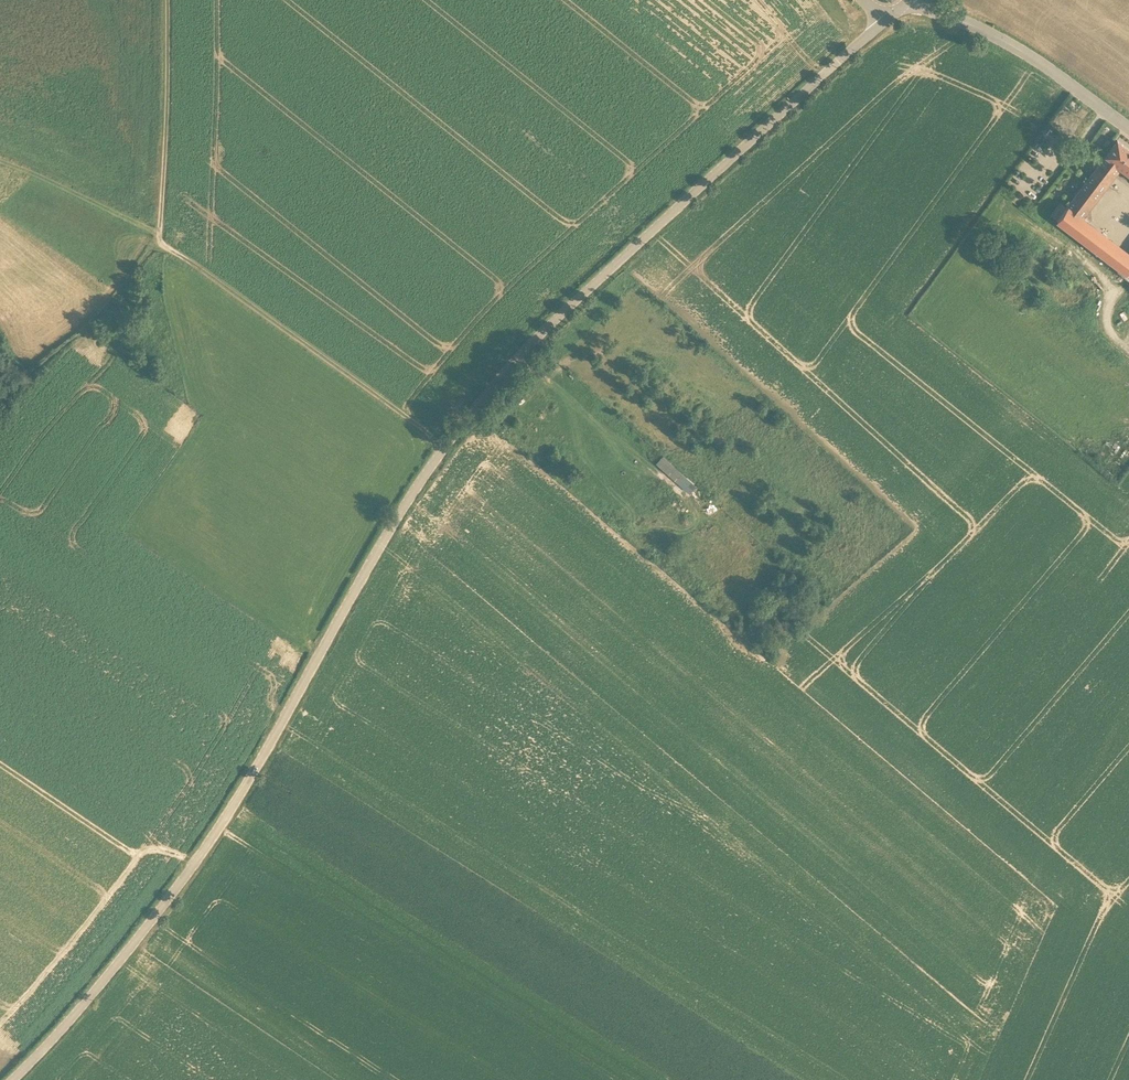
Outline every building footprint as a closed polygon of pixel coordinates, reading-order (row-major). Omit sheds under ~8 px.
[(1117,140),(1101,161),(1069,203),(1056,220),(1128,276),(1128,252),(1083,217),(1120,169),(1128,176),(1128,149),(1117,140)] [(691,495),(698,487),(664,456),(657,464),(665,471),(664,472),(691,495)]
